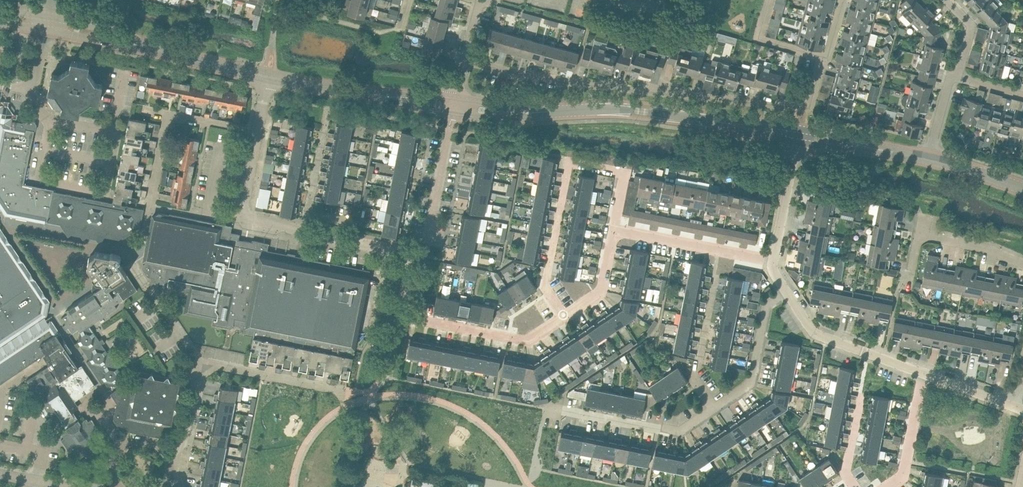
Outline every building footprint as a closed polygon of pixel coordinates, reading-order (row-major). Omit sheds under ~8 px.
[(245,2),(255,4),(253,13),(252,12),(252,13),(260,15),(264,4),(265,0),(246,0),(245,2)] [(438,4),(438,6),(461,12),(462,7),(454,5),(455,0),(439,0),(438,4)] [(834,6),(812,0),(808,0),(805,10),(825,16),(826,11),(832,13),(834,6)] [(858,0),(857,5),(877,10),(879,0),(857,0),(858,0)] [(898,1),(896,0),(890,0),(888,9),(880,7),(879,11),(895,15),(898,1)] [(903,14),(902,14),(901,17),(908,24),(911,21),(911,22),(913,20),(927,6),(926,6),(924,8),(916,0),(904,0),(900,4),(905,9),(901,12),(903,14)] [(989,0),(972,0),(969,3),(977,11),(989,0)] [(999,7),(1003,3),(999,0),(989,0),(977,11),(985,20),(996,10),(999,7)] [(367,7),(346,1),(345,4),(350,6),(348,14),(357,16),(364,18),(367,7)] [(399,11),(401,4),(391,2),(389,8),(392,9),(391,13),(398,15),(399,11)] [(873,22),(877,10),(857,5),(855,9),(849,8),(848,15),(873,22)] [(459,17),(461,12),(438,6),(435,18),(449,21),(451,15),(459,17)] [(935,15),(927,6),(913,20),(921,28),(919,29),(925,35),(925,36),(941,31),(930,20),(935,15)] [(1003,11),(999,7),(996,10),(985,20),(991,25),(1014,31),(1016,24),(1006,22),(1007,21),(1000,14),(1003,11)] [(823,20),(825,16),(805,10),(802,21),(828,28),(829,22),(823,20)] [(870,33),(873,22),(848,15),(846,21),(852,23),(850,27),(870,33)] [(451,26),(452,23),(452,22),(449,21),(435,18),(431,17),(428,28),(444,32),(446,25),(451,26)] [(826,35),(828,28),(802,21),(799,32),(818,38),(820,33),(826,35)] [(1015,31),(1014,31),(991,25),(988,37),(1011,43),(1015,31)] [(676,26),(674,33),(679,35),(682,33),(684,28),(676,26)] [(867,44),(870,33),(850,27),(849,32),(843,30),(841,37),(867,44)] [(442,40),(444,32),(428,28),(425,39),(446,45),(447,41),(442,40)] [(496,52),(501,32),(500,31),(490,29),(486,45),(494,47),(492,51),(496,52)] [(937,46),(941,31),(925,36),(923,43),(926,44),(923,55),(920,54),(920,55),(941,61),(944,48),(937,46)] [(508,51),(512,35),(501,32),(496,52),(499,53),(500,49),(508,51)] [(817,42),(818,38),(799,32),(795,44),(821,51),(823,44),(817,42)] [(518,58),(523,38),(512,35),(508,51),(516,53),(514,58),(518,58)] [(864,55),(867,44),(841,37),(840,44),(845,45),(844,50),(864,55)] [(1004,53),(1007,42),(1011,43),(988,37),(985,48),(1007,54),(1004,53)] [(530,57),(534,41),(523,38),(518,58),(521,59),(522,55),(530,57)] [(445,48),(446,45),(425,39),(424,41),(422,50),(438,55),(440,47),(445,48)] [(540,64),(545,44),(534,41),(530,57),(538,59),(536,64),(540,64)] [(628,43),(626,48),(621,68),(628,70),(629,68),(640,71),(646,53),(634,49),(635,45),(628,43)] [(552,63),(556,47),(545,44),(540,64),(543,65),(544,61),(552,63)] [(599,70),(605,49),(593,45),(592,50),(585,48),(583,54),(580,64),(588,66),(589,64),(600,67),(599,70)] [(621,68),(626,48),(624,48),(622,54),(618,53),(618,52),(616,48),(606,45),(605,49),(599,70),(611,73),(613,66),(621,68)] [(562,70),(567,50),(556,47),(552,63),(560,65),(558,70),(562,70)] [(685,75),(691,54),(692,50),(680,47),(679,51),(672,49),(670,53),(668,62),(675,64),(673,72),(685,75)] [(1004,65),(1007,54),(985,48),(987,49),(985,57),(983,57),(982,59),(1004,65)] [(661,72),(664,62),(665,58),(658,57),(659,53),(647,49),(646,53),(640,71),(639,74),(652,77),(654,70),(661,72)] [(574,69),(577,60),(579,53),(567,50),(562,70),(565,71),(566,67),(574,69)] [(864,55),(844,50),(843,54),(837,53),(835,60),(838,60),(861,66),(864,55)] [(705,80),(709,63),(702,61),(703,57),(691,54),(685,75),(686,75),(686,72),(698,75),(697,78),(705,80)] [(941,61),(920,55),(916,67),(921,68),(919,75),(935,80),(937,72),(935,71),(938,60),(941,61)] [(1004,67),(1004,65),(982,59),(982,62),(984,62),(981,71),(979,70),(979,71),(1007,78),(1009,68),(1004,67)] [(61,111),(62,111),(80,115),(81,108),(92,100),(99,102),(103,83),(100,83),(101,76),(96,68),(89,67),(90,64),(72,60),(71,63),(65,62),(56,67),(55,74),(52,73),(48,92),(49,92),(48,96),(58,109),(62,110),(61,111)] [(724,86),(730,64),(713,60),(711,64),(709,63),(705,80),(712,82),(713,79),(724,82),(723,85),(724,86)] [(861,66),(838,60),(836,66),(841,68),(841,70),(839,70),(838,72),(860,78),(863,67),(861,66)] [(745,84),(749,70),(748,70),(749,65),(743,63),(741,68),(741,70),(736,69),(737,67),(736,65),(730,64),(724,86),(736,89),(738,82),(745,84)] [(764,89),(770,68),(763,66),(762,64),(757,63),(756,64),(753,63),(751,71),(749,70),(745,84),(753,86),(753,83),(765,86),(764,89)] [(786,88),(789,74),(782,72),(781,74),(770,71),(771,68),(770,68),(764,89),(776,93),(778,85),(786,88)] [(860,78),(838,72),(837,75),(839,75),(837,84),(857,90),(860,78)] [(162,96),(165,79),(141,74),(139,83),(147,84),(146,87),(150,88),(149,90),(154,91),(153,94),(162,96)] [(933,87),(935,80),(919,75),(917,82),(912,81),(909,93),(930,99),(927,98),(930,87),(933,87)] [(180,91),(182,82),(165,79),(162,96),(170,98),(171,94),(176,95),(177,90),(180,91)] [(195,103),(198,85),(182,82),(180,91),(183,92),(182,96),(187,97),(186,101),(195,103)] [(857,90),(837,84),(835,93),(833,92),(832,94),(831,94),(831,95),(854,101),(857,90)] [(213,97),(215,89),(198,85),(195,103),(203,104),(204,101),(209,102),(210,97),(213,97)] [(877,95),(880,88),(874,86),(872,94),(877,95)] [(228,109),(231,92),(215,89),(213,97),(216,98),(215,103),(220,104),(219,107),(228,109)] [(248,95),(231,92),(228,109),(236,111),(237,107),(242,108),(243,103),(246,104),(248,95)] [(927,111),(930,99),(909,93),(909,95),(907,95),(905,95),(904,96),(903,97),(902,98),(901,100),(902,101),(902,102),(903,104),(904,105),(905,106),(906,106),(904,113),(918,116),(920,109),(927,111)] [(875,103),(877,95),(872,94),(869,102),(875,103)] [(848,114),(851,104),(852,101),(854,101),(831,95),(826,113),(838,116),(839,115),(838,115),(840,108),(848,110),(847,114),(848,114)] [(975,125),(981,103),(963,97),(960,110),(967,112),(965,120),(975,123),(975,125)] [(1009,134),(1016,108),(1015,108),(1014,114),(1009,113),(1010,105),(1011,99),(1006,98),(1005,104),(1003,109),(997,131),(1009,134)] [(986,128),(992,108),(983,106),(983,104),(981,103),(975,125),(986,128)] [(997,131),(1003,109),(1001,109),(1000,111),(992,108),(986,128),(997,131)] [(1022,126),(1022,117),(1021,116),(1022,110),(1016,108),(1009,134),(1020,138),(1022,126)] [(916,123),(918,116),(904,113),(902,120),(898,119),(895,131),(920,138),(923,125),(916,123)] [(860,122),(857,124),(865,126),(870,123),(865,114),(858,118),(860,122)] [(147,122),(132,119),(129,118),(126,135),(143,138),(135,136),(136,133),(140,134),(141,130),(145,131),(147,122)] [(32,142),(35,125),(34,122),(27,121),(24,123),(24,124),(2,120),(0,129),(0,204),(6,214),(28,218),(28,216),(38,218),(38,220),(45,221),(47,222),(54,191),(54,189),(24,183),(32,142)] [(328,136),(335,137),(335,136),(350,138),(352,125),(338,122),(335,134),(328,132),(328,136)] [(310,140),(312,127),(297,124),(295,137),(310,140)] [(419,134),(402,131),(400,143),(417,146),(419,134)] [(142,147),(143,138),(126,135),(123,151),(140,155),(132,153),(132,150),(137,151),(138,146),(142,147)] [(347,151),(350,138),(335,136),(335,137),(333,146),(326,145),(325,149),(332,150),(332,148),(347,151)] [(307,153),(310,140),(295,137),(292,150),(307,153)] [(180,145),(179,153),(196,157),(199,140),(191,138),(190,142),(185,141),(184,145),(180,145)] [(495,157),(498,146),(481,142),(478,154),(495,157)] [(414,157),(417,146),(400,143),(397,154),(414,157)] [(345,164),(347,151),(332,148),(332,150),(330,159),(323,158),(323,162),(330,163),(330,161),(345,164)] [(305,166),(307,153),(292,150),(290,163),(305,166)] [(138,164),(140,155),(123,151),(120,168),(137,171),(128,169),(129,166),(134,167),(135,163),(138,164)] [(193,173),(196,157),(179,153),(177,162),(181,163),(180,167),(185,168),(184,172),(193,173)] [(412,169),(414,157),(397,154),(395,165),(412,169)] [(493,169),(495,157),(478,154),(476,165),(493,169)] [(543,157),(540,170),(555,173),(555,175),(562,176),(563,172),(555,171),(558,160),(543,157)] [(342,177),(345,164),(330,161),(330,163),(328,172),(321,171),(320,175),(327,176),(327,174),(342,177)] [(302,179),(305,166),(290,163),(287,176),(302,179)] [(410,180),(412,169),(395,165),(393,177),(410,180)] [(491,180),(493,169),(476,165),(474,177),(491,180)] [(135,180),(137,171),(120,168),(116,184),(133,188),(134,188),(125,186),(126,183),(130,184),(131,179),(135,180)] [(553,184),(555,175),(555,173),(540,170),(538,183),(552,186),(552,188),(559,189),(560,185),(553,184)] [(190,190),(193,173),(184,172),(183,175),(179,174),(178,178),(174,178),(172,186),(190,190)] [(340,190),(342,177),(327,174),(327,176),(325,185),(318,183),(318,187),(325,189),(325,187),(340,190)] [(579,174),(577,187),(591,190),(594,177),(579,174)] [(300,191),(302,179),(287,176),(285,189),(300,191)] [(647,202),(652,178),(641,176),(639,182),(637,194),(643,196),(642,201),(647,202)] [(408,191),(410,180),(393,177),(391,188),(408,191)] [(489,192),(491,180),(474,177),(472,188),(489,192)] [(660,199),(663,180),(652,178),(647,202),(653,203),(654,198),(660,199)] [(636,199),(637,194),(639,182),(634,181),(629,180),(626,197),(636,199)] [(670,206),(675,183),(663,180),(660,199),(666,200),(665,205),(670,206)] [(550,196),(552,188),(552,186),(538,183),(535,196),(550,198),(550,200),(557,202),(557,198),(550,196)] [(682,203),(686,185),(675,183),(670,206),(675,207),(676,202),(682,203)] [(132,196),(133,188),(116,184),(113,201),(122,203),(123,199),(127,200),(128,196),(132,196)] [(267,189),(268,185),(261,184),(258,196),(269,198),(271,190),(267,189)] [(692,211),(697,187),(686,185),(682,203),(688,204),(687,210),(692,211)] [(186,206),(190,190),(172,186),(171,195),(173,195),(171,204),(186,206)] [(337,203),(340,190),(325,187),(325,189),(323,197),(316,196),(315,200),(322,201),(323,200),(337,203)] [(589,203),(591,190),(577,187),(574,200),(589,203)] [(704,208),(708,189),(697,187),(692,211),(697,212),(698,207),(704,208)] [(405,203),(408,191),(391,188),(388,200),(405,203)] [(487,203),(489,192),(472,188),(470,200),(487,203)] [(297,204),(300,191),(285,189),(282,201),(297,204)] [(715,215),(719,191),(708,189),(704,208),(710,209),(709,214),(715,215)] [(141,227),(143,212),(144,209),(122,204),(122,203),(113,201),(113,203),(54,191),(47,222),(125,237),(141,227)] [(727,212),(730,194),(719,191),(715,215),(720,216),(721,211),(727,212)] [(835,200),(836,196),(814,191),(814,192),(818,193),(817,202),(808,200),(806,211),(832,216),(835,200)] [(737,220),(742,196),(730,194),(727,212),(733,213),(732,219),(737,220)] [(267,208),(269,198),(258,196),(256,210),(263,211),(264,207),(267,208)] [(548,209),(550,200),(550,198),(535,196),(533,208),(547,211),(547,213),(554,215),(555,211),(548,209)] [(749,217),(753,198),(742,196),(737,220),(742,221),(743,215),(749,217)] [(770,202),(753,198),(749,217),(755,218),(754,223),(756,223),(765,225),(770,202)] [(403,214),(405,203),(388,200),(386,211),(403,214)] [(484,215),(487,203),(470,200),(467,211),(484,215)] [(586,216),(589,203),(574,200),(572,213),(586,216)] [(295,217),(297,204),(282,201),(280,214),(295,217)] [(904,209),(878,204),(876,214),(877,214),(875,224),(892,228),(894,218),(902,220),(904,209)] [(509,215),(511,208),(507,207),(501,206),(499,217),(509,219),(509,215)] [(545,222),(547,213),(547,211),(533,208),(530,221),(545,224),(545,226),(552,227),(553,223),(545,222)] [(401,226),(403,214),(386,211),(384,222),(401,226)] [(828,236),(832,216),(806,211),(804,221),(813,223),(811,232),(828,236)] [(584,229),(586,216),(572,213),(569,226),(584,229)] [(480,218),(467,215),(463,215),(460,226),(477,230),(480,218)] [(677,229),(679,221),(679,219),(668,216),(666,226),(677,229)] [(688,231),(690,221),(679,219),(679,221),(677,229),(688,231)] [(543,235),(545,226),(545,224),(530,221),(528,234),(543,237),(542,239),(549,240),(550,236),(543,235)] [(399,237),(401,226),(384,222),(382,234),(399,237)] [(890,237),(892,228),(875,224),(871,244),(896,249),(898,239),(890,237)] [(475,241),(477,230),(460,226),(458,238),(475,241)] [(581,241),(584,229),(569,226),(567,238),(581,241)] [(824,255),(828,236),(811,232),(809,241),(801,240),(798,250),(824,255)] [(540,247),(542,239),(543,237),(528,234),(525,247),(540,250),(540,251),(547,253),(548,249),(540,247)] [(473,252),(475,241),(458,238),(456,249),(473,252)] [(579,254),(581,241),(567,238),(564,251),(579,254)] [(24,277),(17,268),(15,268),(9,260),(11,259),(0,244),(0,345),(36,320),(40,303),(28,286),(29,286),(24,277)] [(894,259),(896,249),(871,244),(867,264),(875,265),(884,267),(886,258),(894,259)] [(538,260),(540,251),(540,250),(525,247),(523,260),(537,263),(537,264),(544,266),(545,262),(538,260)] [(471,264),(473,252),(456,249),(454,261),(471,264)] [(646,262),(648,253),(631,249),(629,257),(625,257),(625,260),(646,264),(646,262)] [(820,275),(824,255),(798,250),(796,260),(805,262),(804,264),(802,264),(801,264),(799,270),(798,271),(820,275)] [(93,276),(97,283),(103,284),(104,283),(108,288),(127,275),(118,261),(121,258),(118,255),(111,253),(110,254),(95,251),(95,253),(89,257),(88,265),(93,274),(93,276)] [(577,267),(579,254),(564,251),(562,264),(577,267)] [(854,262),(855,253),(847,252),(846,261),(854,262)] [(942,290),(945,272),(936,270),(939,256),(928,254),(922,286),(942,290)] [(644,275),(646,264),(625,260),(624,263),(628,264),(627,272),(644,275)] [(704,275),(706,264),(691,261),(689,274),(703,277),(703,279),(710,280),(711,276),(704,275)] [(465,274),(467,266),(455,264),(455,268),(453,275),(458,276),(459,269),(462,269),(461,273),(465,274)] [(574,280),(577,267),(562,264),(559,277),(574,280)] [(477,272),(478,268),(467,266),(465,274),(469,275),(470,271),(477,272)] [(961,294),(966,268),(956,266),(954,274),(945,272),(942,290),(961,294)] [(981,298),(984,280),(975,278),(977,270),(966,268),(961,294),(981,298)] [(789,269),(788,271),(795,278),(798,272),(794,270),(789,269)] [(641,287),(644,275),(627,272),(625,280),(621,279),(620,282),(641,287)] [(1001,301),(1006,276),(995,273),(994,282),(984,280),(981,298),(1001,301)] [(527,274),(517,281),(527,295),(537,289),(527,274)] [(701,288),(703,279),(703,277),(689,274),(686,287),(701,290),(700,292),(708,293),(708,289),(701,288)] [(117,303),(127,297),(137,290),(127,275),(108,288),(104,283),(103,284),(97,283),(95,284),(95,289),(96,290),(66,311),(68,313),(62,317),(66,323),(63,326),(65,329),(68,327),(72,333),(78,329),(80,332),(78,341),(75,343),(77,347),(80,345),(90,359),(87,361),(101,383),(104,381),(108,387),(114,383),(116,386),(120,384),(118,381),(120,371),(118,368),(121,366),(110,350),(108,352),(102,344),(105,342),(102,337),(100,339),(91,326),(117,308),(113,302),(115,300),(117,303)] [(743,279),(737,278),(731,277),(728,276),(725,290),(740,293),(743,279)] [(1006,276),(1001,301),(1020,305),(1022,293),(1022,288),(1014,286),(1016,278),(1006,276)] [(517,302),(527,295),(517,281),(508,288),(517,302)] [(639,298),(641,288),(641,287),(620,282),(620,286),(624,286),(622,295),(639,298)] [(828,313),(833,288),(814,284),(810,301),(820,303),(818,311),(828,313)] [(849,309),(853,291),(843,289),(843,285),(835,284),(834,288),(833,288),(828,313),(839,315),(840,307),(849,309)] [(699,300),(700,292),(701,290),(686,287),(684,300),(698,303),(698,304),(705,306),(706,302),(699,300)] [(507,309),(517,302),(508,288),(498,294),(499,297),(505,305),(507,309)] [(663,298),(664,291),(660,290),(655,289),(654,293),(659,294),(658,302),(662,303),(663,298)] [(738,305),(740,293),(725,290),(723,302),(738,305)] [(867,321),(872,295),(853,291),(849,309),(859,311),(857,319),(867,321)] [(457,317),(461,294),(451,292),(449,298),(445,315),(457,317)] [(468,319),(471,302),(473,296),(461,294),(457,317),(468,319)] [(888,321),(893,299),(872,295),(867,321),(878,323),(880,315),(889,317),(888,321)] [(445,315),(449,298),(437,296),(433,313),(445,315)] [(638,302),(621,298),(621,299),(624,300),(623,307),(636,316),(636,312),(638,302)] [(696,313),(698,304),(698,303),(684,300),(681,313),(696,315),(695,317),(703,319),(703,315),(696,313)] [(757,309),(759,303),(748,301),(747,307),(757,309)] [(479,322),(483,305),(471,302),(468,319),(479,322)] [(735,318),(738,305),(723,302),(720,315),(735,318)] [(491,324),(492,317),(494,307),(483,305),(479,322),(491,324)] [(507,309),(505,305),(496,311),(498,315),(501,313),(507,309)] [(636,316),(623,307),(617,311),(615,308),(615,309),(625,323),(636,316)] [(625,323),(615,309),(608,313),(606,310),(603,312),(615,329),(625,323)] [(615,329),(603,312),(600,314),(602,317),(596,321),(606,336),(615,329)] [(694,326),(695,317),(696,315),(681,313),(678,325),(693,328),(693,330),(700,331),(701,328),(694,326)] [(733,331),(735,318),(720,315),(718,328),(733,331)] [(910,346),(915,321),(895,317),(891,338),(892,338),(892,334),(901,336),(900,344),(910,346)] [(606,336),(596,321),(589,326),(587,322),(584,324),(596,342),(606,336)] [(932,342),(935,324),(915,321),(910,346),(920,348),(922,340),(932,342)] [(48,352),(65,340),(59,331),(58,331),(54,325),(47,324),(42,327),(42,331),(35,335),(31,335),(26,339),(25,340),(0,357),(0,384),(36,360),(48,352)] [(596,342),(584,324),(581,326),(583,330),(577,334),(587,349),(596,342)] [(949,354),(954,328),(935,324),(932,342),(941,343),(939,352),(949,354)] [(691,339),(693,330),(693,328),(678,325),(676,338),(691,341),(690,343),(697,344),(698,340),(691,339)] [(730,344),(733,331),(718,328),(715,341),(730,344)] [(971,349),(974,332),(954,328),(949,354),(960,356),(961,348),(971,349)] [(988,362),(994,336),(974,332),(971,349),(980,351),(978,360),(988,362)] [(587,349),(577,334),(570,339),(568,335),(565,337),(577,355),(587,349)] [(1003,338),(994,336),(988,362),(999,364),(1000,358),(1002,358),(1002,360),(1009,361),(1009,362),(1014,336),(1004,334),(1003,338)] [(419,358),(423,337),(419,336),(419,340),(410,339),(407,356),(419,358)] [(269,349),(271,340),(254,337),(252,346),(255,347),(255,351),(259,352),(258,356),(267,358),(269,349)] [(430,360),(433,343),(425,342),(426,338),(423,337),(419,358),(430,360)] [(577,355),(565,337),(562,339),(565,342),(558,347),(568,361),(577,355)] [(689,352),(690,343),(691,341),(676,338),(673,351),(688,354),(688,356),(695,357),(696,353),(689,352)] [(71,352),(72,351),(65,340),(48,352),(50,355),(48,356),(50,360),(48,361),(50,364),(61,379),(82,365),(80,366),(76,361),(78,360),(76,356),(74,357),(71,352)] [(285,353),(287,344),(271,340),(269,349),(272,350),(271,354),(276,355),(275,359),(284,361),(285,353)] [(441,363),(445,342),(442,341),(441,345),(433,343),(430,360),(441,363)] [(728,356),(730,344),(715,341),(713,354),(728,356)] [(797,354),(799,344),(782,341),(780,349),(776,349),(776,352),(797,356),(797,354)] [(452,365),(456,348),(448,346),(448,342),(445,342),(441,363),(452,365)] [(302,356),(303,347),(287,344),(285,353),(288,353),(288,358),(292,359),(291,362),(300,364),(302,356)] [(464,367),(468,346),(464,345),(463,349),(456,348),(452,365),(464,367)] [(475,369),(478,352),(470,351),(471,347),(468,346),(464,367),(475,369)] [(318,359),(320,350),(303,347),(302,356),(305,356),(304,361),(309,362),(308,366),(317,367),(318,359)] [(568,361),(558,347),(551,351),(549,348),(546,350),(558,368),(568,361)] [(333,371),(336,353),(320,350),(318,359),(322,360),(321,364),(323,365),(322,369),(333,371)] [(486,371),(490,350),(487,350),(486,354),(478,352),(475,369),(486,371)] [(497,374),(501,357),(492,355),(493,351),(490,350),(486,371),(497,374)] [(558,368),(546,350),(543,352),(545,355),(539,360),(549,374),(558,368)] [(795,367),(797,356),(776,352),(775,355),(779,356),(777,364),(795,367)] [(351,366),(353,358),(353,357),(336,353),(333,371),(342,372),(342,369),(347,369),(348,365),(351,366)] [(725,369),(728,356),(713,354),(710,366),(725,369)] [(513,377),(517,356),(513,355),(513,359),(505,357),(501,374),(511,376),(513,377)] [(524,379),(527,362),(519,360),(520,356),(517,356),(513,377),(524,379)] [(549,374),(539,360),(540,362),(534,366),(537,382),(549,374)] [(537,382),(534,366),(527,365),(528,362),(527,362),(524,379),(537,382)] [(39,394),(61,379),(50,364),(26,381),(32,390),(37,391),(39,394)] [(596,370),(594,367),(593,367),(591,364),(587,367),(589,370),(588,371),(590,374),(596,370)] [(792,378),(795,367),(777,364),(776,372),(772,371),(771,374),(792,378)] [(94,384),(82,365),(61,379),(75,401),(84,395),(90,390),(88,388),(94,384)] [(678,366),(668,373),(678,387),(687,381),(678,366)] [(852,381),(854,370),(840,367),(837,380),(852,383),(851,385),(858,386),(859,382),(852,381)] [(175,378),(164,376),(136,370),(133,390),(120,387),(111,393),(117,403),(114,419),(120,429),(163,438),(165,425),(174,427),(182,389),(175,378)] [(668,394),(678,387),(668,373),(658,379),(668,394)] [(790,390),(792,380),(792,378),(771,374),(771,378),(775,378),(773,386),(790,390)] [(72,403),(75,401),(61,379),(39,394),(41,396),(38,398),(42,404),(39,406),(48,419),(54,415),(56,418),(58,416),(63,422),(75,414),(71,407),(74,406),(72,403)] [(658,400),(668,394),(658,379),(648,386),(653,393),(658,400)] [(850,394),(851,385),(852,383),(837,380),(834,393),(849,396),(849,397),(856,399),(857,395),(850,394)] [(561,393),(571,387),(569,383),(559,390),(561,393)] [(215,393),(214,397),(235,401),(237,389),(220,386),(219,394),(215,393)] [(596,407),(599,390),(588,388),(584,405),(596,407)] [(608,409),(611,392),(599,390),(596,407),(608,409)] [(775,392),(774,399),(787,408),(787,404),(789,394),(772,390),(772,391),(775,392)] [(619,411),(622,394),(611,392),(608,409),(619,411)] [(649,407),(658,400),(653,393),(650,395),(646,395),(645,399),(634,397),(630,414),(642,416),(643,409),(648,410),(649,407)] [(847,406),(849,397),(849,396),(834,393),(832,406),(847,408),(846,410),(853,412),(854,408),(847,406)] [(630,414),(634,397),(622,394),(619,411),(630,414)] [(886,411),(889,398),(874,395),(871,408),(886,411)] [(233,412),(235,401),(214,397),(213,400),(217,401),(216,409),(233,412)] [(255,405),(256,398),(252,397),(251,401),(248,400),(247,403),(251,404),(255,405)] [(804,411),(806,412),(801,418),(805,420),(809,414),(812,399),(807,398),(804,411)] [(787,408),(774,399),(768,403),(766,400),(766,401),(775,415),(787,408)] [(775,415),(766,401),(759,405),(757,402),(754,404),(766,421),(775,415)] [(766,421),(754,404),(751,405),(753,409),(747,413),(756,428),(766,421)] [(845,419),(846,410),(847,408),(832,406),(829,418),(844,421),(844,423),(851,424),(852,420),(845,419)] [(883,424),(886,411),(871,408),(869,421),(883,424)] [(231,423),(233,412),(216,409),(214,416),(210,416),(210,419),(231,423)] [(756,428),(747,413),(740,418),(738,414),(735,416),(747,434),(756,428)] [(747,434),(735,416),(732,418),(734,422),(728,426),(737,441),(747,434)] [(100,431),(98,429),(92,419),(89,421),(87,418),(81,422),(79,419),(72,423),(93,454),(99,449),(97,446),(103,442),(97,433),(100,431)] [(842,432),(844,423),(844,421),(829,418),(827,431),(842,434),(841,436),(848,437),(849,433),(842,432)] [(229,435),(231,423),(210,419),(209,422),(213,423),(211,431),(229,435)] [(881,437),(883,424),(869,421),(866,434),(881,437)] [(93,454),(72,423),(66,427),(68,430),(62,434),(64,437),(61,439),(70,452),(73,450),(79,459),(85,455),(87,458),(93,454)] [(737,441),(728,426),(721,431),(719,427),(716,429),(728,447),(737,441)] [(570,450),(574,429),(570,428),(570,432),(561,431),(558,448),(570,450)] [(581,452),(584,435),(576,434),(577,430),(574,429),(570,450),(581,452)] [(728,447),(716,429),(713,431),(715,434),(709,439),(719,453),(728,447)] [(226,446),(229,435),(211,431),(210,439),(206,438),(205,442),(226,446)] [(839,445),(841,436),(842,434),(827,431),(824,444),(839,447),(838,449),(846,450),(847,446),(839,445)] [(779,440),(777,437),(773,432),(770,434),(773,440),(767,444),(769,447),(779,440)] [(592,454),(596,434),(593,433),(592,437),(584,435),(581,452),(592,454)] [(603,457),(607,440),(599,438),(599,434),(596,434),(592,454),(603,457)] [(794,434),(787,439),(789,442),(790,442),(797,452),(800,449),(794,439),(796,438),(794,434)] [(878,449),(881,437),(866,434),(864,447),(878,449)] [(614,459),(619,438),(615,437),(614,441),(607,440),(603,457),(614,459)] [(626,461),(629,444),(621,442),(622,438),(619,438),(614,459),(626,461)] [(719,453),(709,439),(702,443),(700,440),(697,442),(709,460),(719,453)] [(224,457),(226,446),(205,442),(205,445),(209,446),(207,454),(224,457)] [(637,463),(641,442),(638,442),(637,446),(629,444),(626,461),(637,463)] [(648,466),(652,449),(643,447),(644,443),(641,442),(637,463),(648,466)] [(709,460),(697,442),(694,444),(696,447),(690,451),(700,466),(709,460)] [(760,453),(769,447),(767,444),(758,450),(760,453)] [(664,469),(668,448),(664,447),(664,451),(655,449),(652,466),(662,468),(664,469)] [(876,462),(878,449),(864,447),(861,459),(876,462)] [(675,471),(678,454),(670,452),(671,448),(668,448),(664,469),(675,471)] [(700,466),(690,451),(690,452),(691,454),(685,458),(688,474),(700,466)] [(222,468),(224,457),(207,454),(206,461),(201,460),(201,464),(222,468)] [(688,474),(685,458),(678,457),(678,454),(675,471),(688,474)] [(829,458),(819,465),(818,465),(828,480),(838,473),(829,458)] [(819,486),(828,480),(818,465),(819,465),(817,461),(807,467),(809,471),(809,472),(819,486)] [(735,470),(741,466),(739,463),(729,469),(731,472),(735,470)] [(220,479),(222,468),(201,464),(200,467),(204,468),(203,476),(220,479)] [(796,473),(792,466),(788,469),(786,478),(789,478),(790,471),(792,475),(796,473)] [(728,475),(731,472),(729,469),(720,475),(722,479),(728,475)] [(923,483),(926,484),(939,486),(941,475),(922,471),(921,475),(925,475),(923,483)] [(819,486),(809,472),(799,478),(805,486),(817,486),(819,486)] [(220,479),(203,476),(201,484),(197,483),(196,486),(200,486),(218,486),(220,479)] [(992,479),(983,477),(982,482),(974,481),(973,486),(995,486),(995,485),(991,484),(992,479)] [(435,483),(412,478),(411,486),(434,486),(435,483)]
